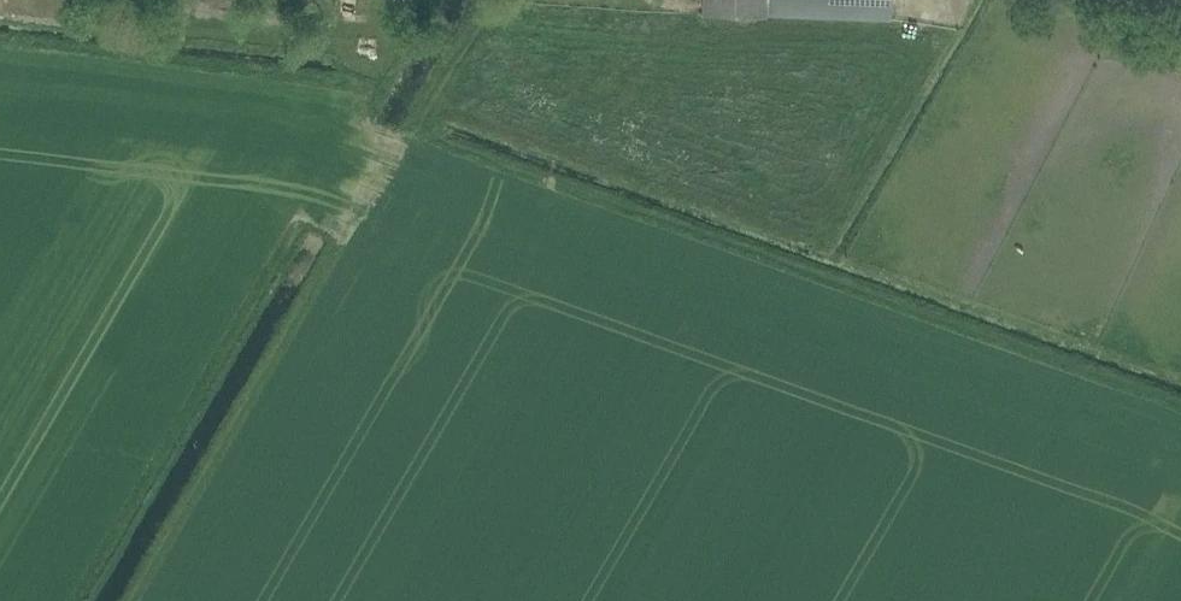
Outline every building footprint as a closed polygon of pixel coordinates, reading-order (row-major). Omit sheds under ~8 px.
[(703,13),(892,18),(892,6),(905,6),(905,0),(704,0),(703,13)]
